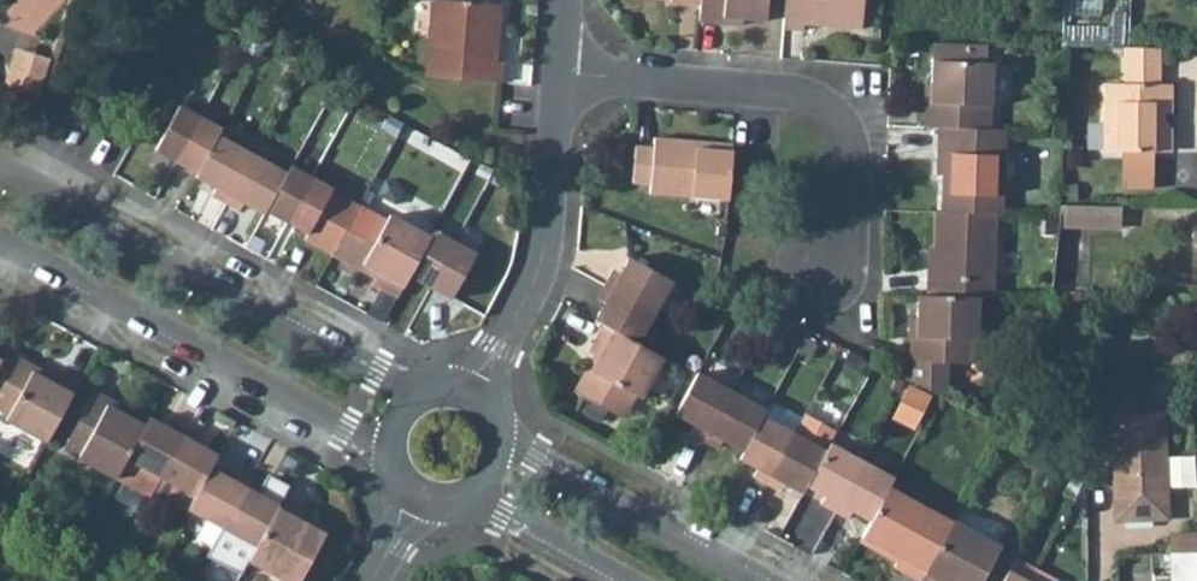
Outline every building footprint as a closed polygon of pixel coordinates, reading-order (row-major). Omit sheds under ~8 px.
[(412,34),(427,35),(430,0),(415,0),(412,34)] [(423,76),(499,82),(501,62),(495,61),(497,37),(491,37),(494,3),(454,0),(430,0),(427,35),(423,76)] [(698,20),(723,23),(723,17),(742,18),(764,20),(766,0),(700,0),(699,2),(698,20)] [(782,27),(803,29),(803,23),(827,25),(827,19),(860,21),(862,0),(784,0),(782,27)] [(497,37),(500,4),(494,3),(491,37),(497,37)] [(860,21),(827,19),(827,25),(860,27),(860,21)] [(931,42),(931,61),(985,62),(985,44),(931,42)] [(1102,82),(1102,123),(1116,123),(1116,151),(1122,151),(1152,151),(1170,151),(1170,128),(1163,120),(1152,120),(1152,112),(1170,113),(1171,83),(1159,83),(1159,47),(1125,46),(1123,46),(1123,83),(1102,82)] [(39,100),(52,58),(19,48),(7,89),(39,100)] [(923,102),(922,127),(938,127),(989,129),(991,63),(985,62),(931,61),(930,83),(929,102),(923,102)] [(178,105),(154,149),(175,161),(199,116),(178,105)] [(199,116),(175,161),(196,172),(216,135),(220,128),(199,116)] [(1102,123),(1101,150),(1116,151),(1116,123),(1102,123)] [(942,175),(941,211),(995,213),(1002,213),(1004,129),(989,129),(938,127),(937,146),(943,146),(942,175)] [(224,202),(251,154),(216,135),(196,172),(194,176),(215,187),(211,194),(224,202)] [(634,145),(631,181),(649,183),(648,193),(726,199),(730,150),(697,147),(698,141),(653,137),(652,147),(634,145)] [(731,144),(698,141),(697,147),(730,150),(731,144)] [(1122,151),(1121,187),(1151,187),(1152,151),(1122,151)] [(251,154),(224,202),(239,210),(243,202),(263,213),(265,210),(285,172),(251,154)] [(286,221),(310,177),(289,165),(285,172),(265,210),(286,221)] [(310,177),(286,221),(306,233),(307,233),(330,190),(331,188),(310,177)] [(330,190),(307,233),(306,233),(303,238),(330,253),(357,204),(330,190)] [(725,214),(726,200),(692,197),(691,212),(725,214)] [(357,204),(330,253),(360,269),(363,264),(376,271),(373,276),(370,282),(396,296),(408,274),(428,236),(389,215),(386,220),(357,204)] [(1060,204),(1059,227),(1120,228),(1120,206),(1060,204)] [(926,276),(925,295),(977,297),(992,297),(995,213),(941,211),(934,211),(933,248),(932,276),(926,276)] [(428,236),(408,274),(429,286),(453,241),(432,230),(428,236)] [(453,241),(429,286),(450,297),(474,253),(453,241)] [(653,311),(670,279),(628,256),(618,274),(611,270),(603,283),(611,288),(653,311)] [(363,264),(360,269),(373,276),(376,271),(363,264)] [(635,343),(653,311),(611,288),(603,283),(595,297),(603,301),(593,319),(601,324),(635,343)] [(909,336),(909,361),(912,361),(911,381),(945,398),(946,362),(975,363),(977,297),(925,295),(916,295),(916,317),(915,336),(909,336)] [(585,366),(572,390),(620,417),(633,394),(638,397),(660,356),(635,343),(601,324),(587,350),(592,353),(598,356),(591,369),(585,366)] [(0,361),(0,409),(7,413),(4,419),(45,441),(77,382),(52,368),(49,373),(46,378),(33,371),(36,366),(6,349),(0,360),(0,361)] [(598,356),(592,353),(585,366),(591,369),(598,356)] [(49,373),(36,366),(33,371),(46,378),(49,373)] [(694,424),(689,432),(704,440),(708,432),(731,391),(696,372),(694,375),(673,413),(694,424)] [(94,390),(62,448),(115,477),(144,424),(123,413),(107,404),(110,399),(94,390)] [(708,432),(704,440),(718,447),(722,440),(743,451),(762,416),(765,410),(731,391),(708,432)] [(123,413),(126,408),(110,399),(107,404),(123,413)] [(836,431),(804,414),(793,434),(766,484),(780,491),(784,484),(802,493),(806,486),(829,444),(836,431)] [(1116,518),(1166,516),(1165,486),(1164,459),(1162,414),(1112,416),(1116,518)] [(153,489),(186,428),(172,420),(168,427),(148,416),(144,424),(115,477),(149,496),(153,489)] [(743,451),(739,458),(757,468),(752,476),(766,484),(793,434),(762,416),(743,451)] [(187,507),(209,467),(216,454),(196,443),(200,435),(186,428),(153,489),(187,507)] [(829,444),(806,486),(824,496),(820,503),(833,510),(834,510),(838,503),(861,461),(829,444)] [(1164,459),(1165,486),(1195,485),(1194,458),(1164,459)] [(838,503),(834,510),(847,518),(851,510),(869,520),(888,487),(892,478),(861,461),(838,503)] [(209,467),(187,507),(221,526),(248,479),(234,471),(230,478),(209,467)] [(221,526),(206,555),(240,573),(247,560),(281,499),(288,485),(274,477),(272,482),(264,478),(260,485),(248,479),(221,526)] [(869,520),(861,535),(898,556),(896,561),(892,566),(918,580),(951,521),(888,487),(869,520)] [(247,560),(286,580),(297,580),(324,533),(299,520),(302,515),(304,512),(281,499),(247,560)] [(327,528),(302,515),(299,520),(324,533),(327,528)] [(918,580),(920,580),(980,580),(999,546),(952,520),(951,521),(918,580)] [(1196,551),(1196,532),(1169,534),(1171,552),(1196,551)] [(861,535),(858,540),(896,561),(898,556),(861,535)] [(1171,552),(1172,580),(1196,580),(1196,551),(1171,552)] [(1000,580),(1028,580),(1035,569),(1014,557),(1007,570),(1000,580)] [(1028,580),(1056,580),(1035,569),(1028,580)]
